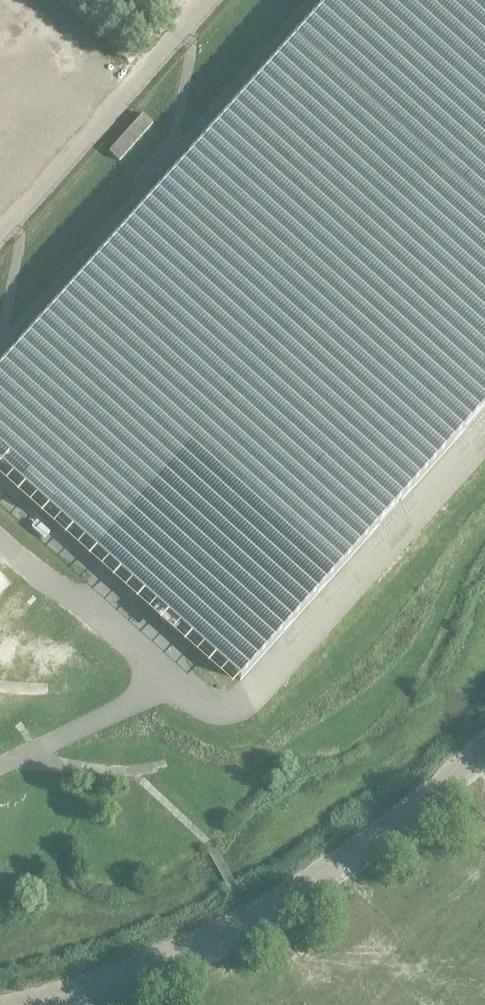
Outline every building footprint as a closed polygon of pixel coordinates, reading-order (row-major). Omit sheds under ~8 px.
[(0,370),(0,465),(50,510),(97,552),(204,649),(238,680),(240,682),(326,586),(456,441),(484,408),(484,0),(331,0),(0,370)] [(119,161),(153,123),(143,115),(110,152),(119,161)] [(79,614),(63,600),(46,620),(19,597),(0,619),(0,706),(79,614)] [(206,681),(219,667),(189,640),(176,654),(206,681)]
